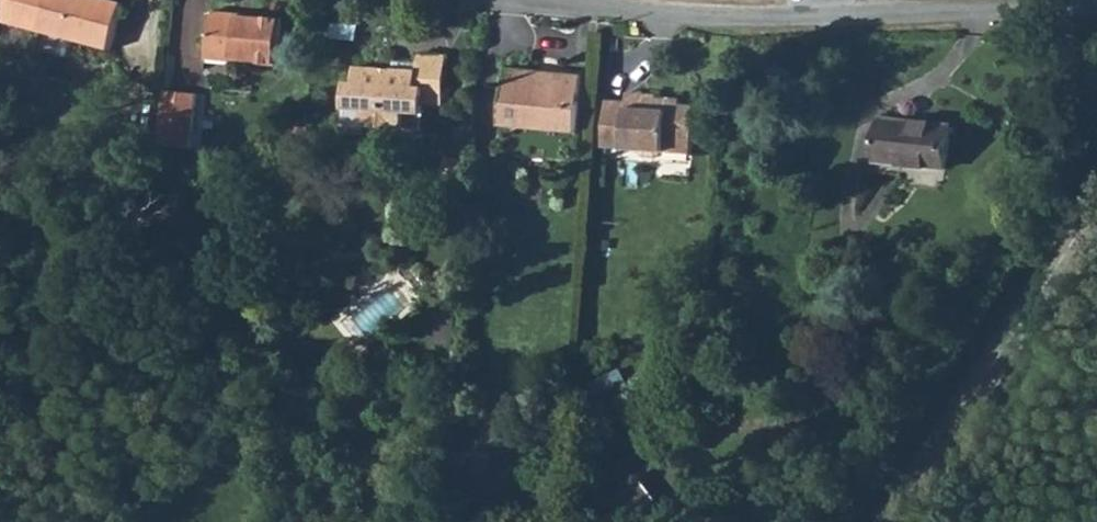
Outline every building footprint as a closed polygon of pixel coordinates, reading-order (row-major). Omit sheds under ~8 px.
[(111,64),(121,18),(89,11),(88,16),(15,0),(2,0),(0,12),(0,40),(111,64)] [(209,77),(279,87),(285,38),(214,29),(209,77)] [(418,68),(416,85),(414,101),(441,104),(445,72),(418,68)] [(355,131),(401,136),(402,127),(420,129),(421,118),(439,120),(441,104),(414,101),(416,85),(355,78),(354,94),(344,93),(341,122),(356,124),(355,131)] [(568,93),(493,87),(491,145),(565,151),(568,93)] [(193,117),(160,112),(157,142),(190,146),(193,117)] [(655,173),(678,174),(681,128),(659,127),(660,119),(637,118),(637,127),(594,124),(593,170),(624,172),(630,184),(646,185),(655,173)] [(401,136),(355,131),(354,138),(400,143),(401,136)] [(157,142),(154,165),(188,170),(190,146),(157,142)] [(884,189),(951,191),(954,148),(885,146),(884,189)] [(656,516),(640,496),(614,515),(619,521),(647,521),(656,516)]
